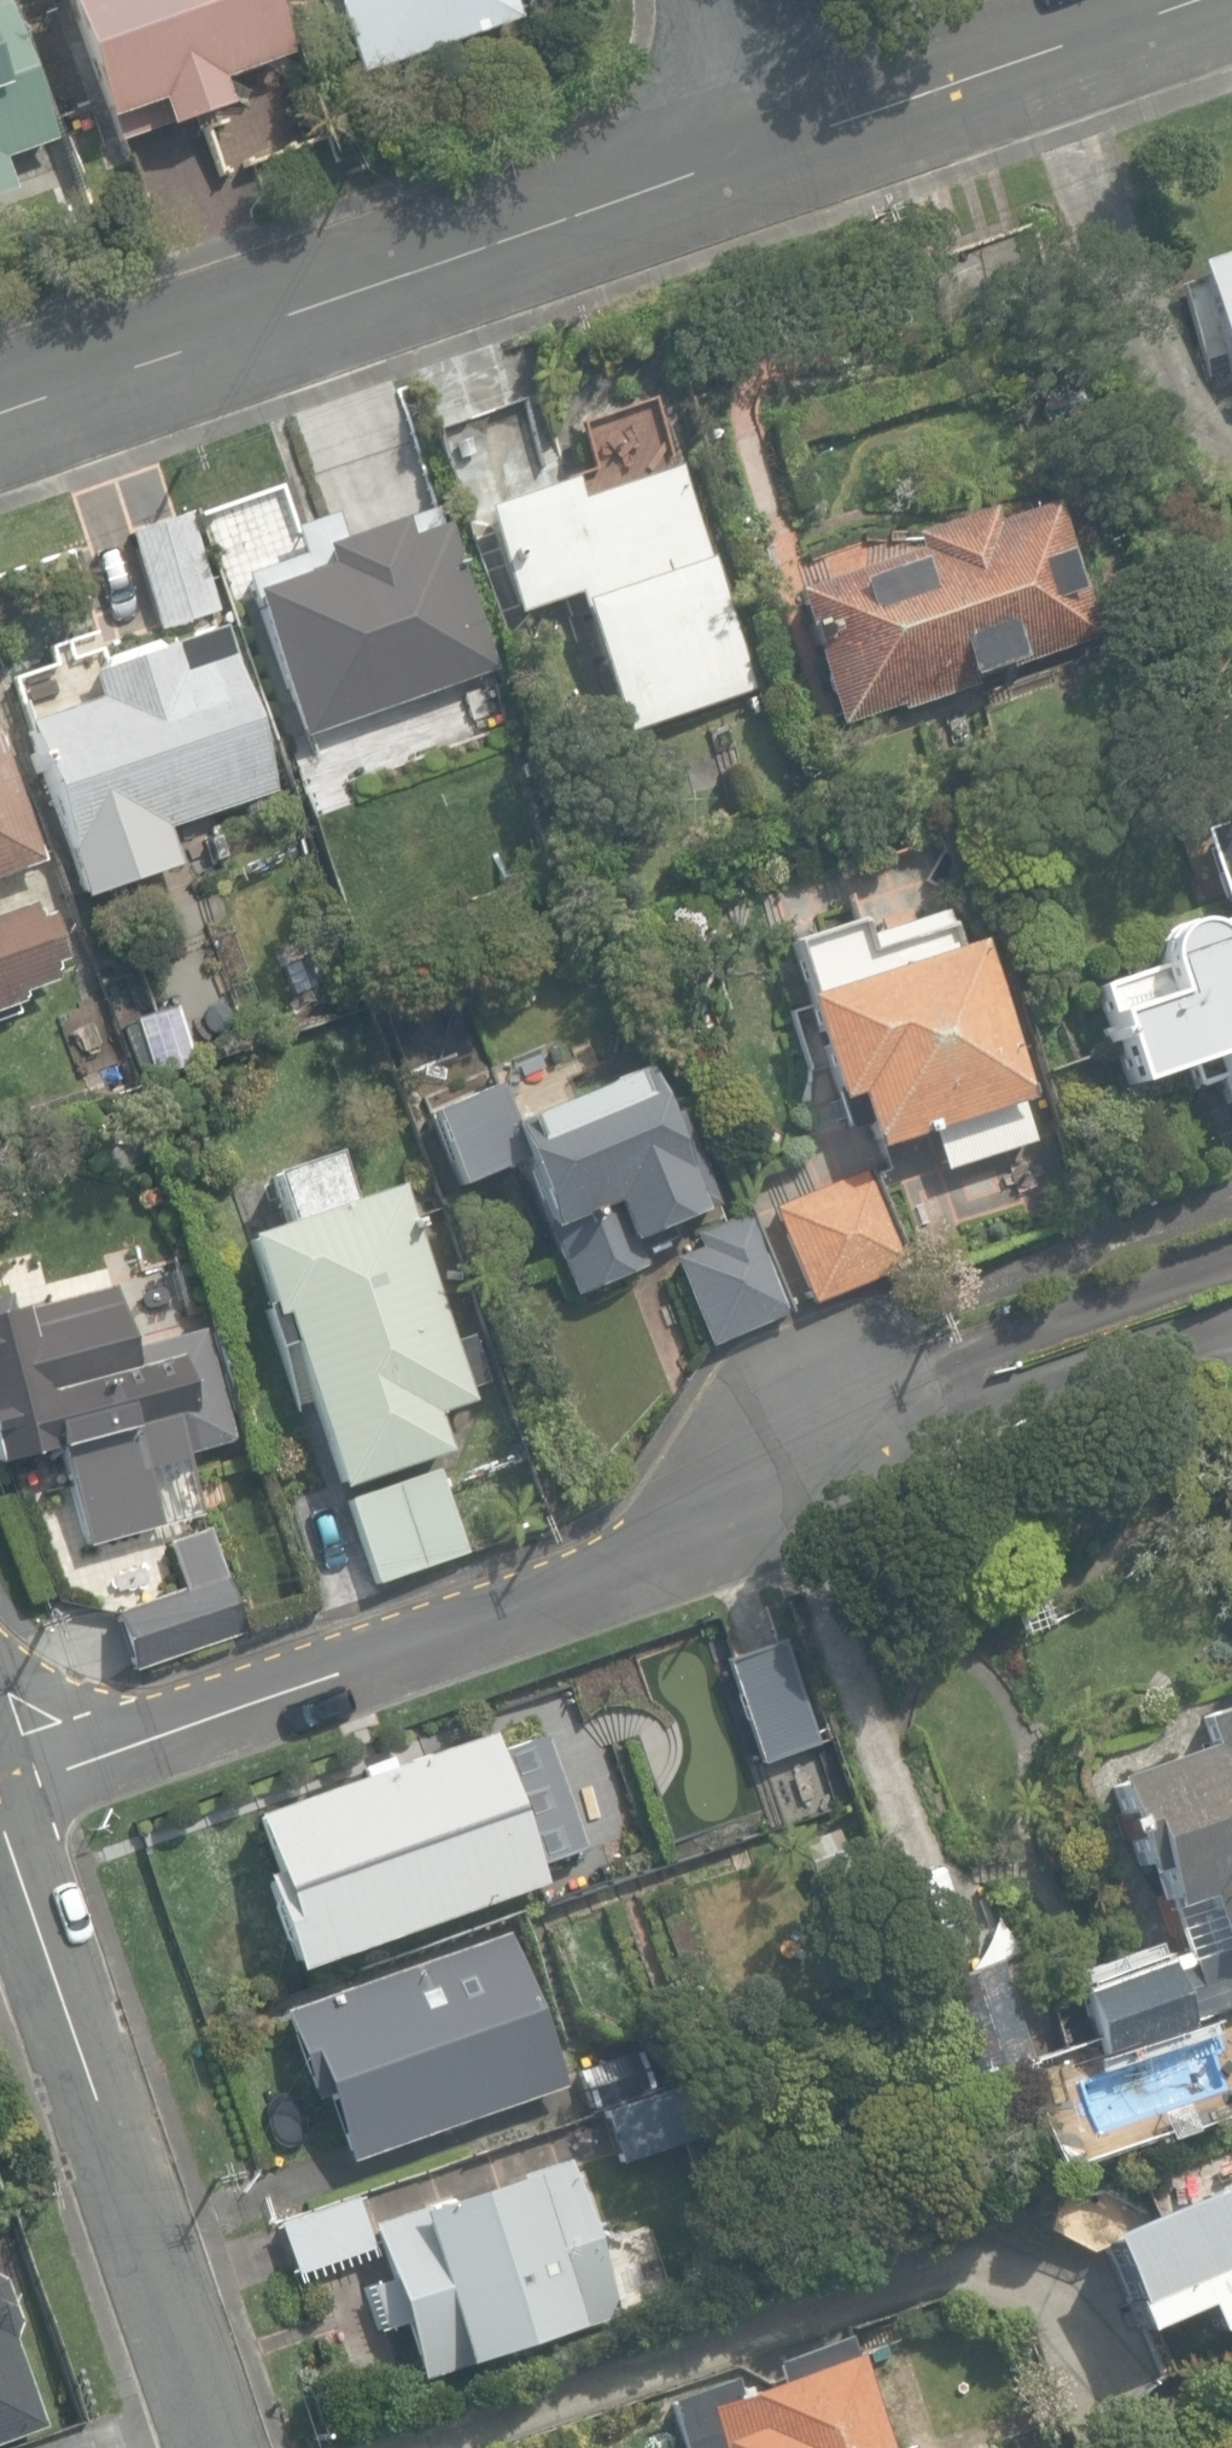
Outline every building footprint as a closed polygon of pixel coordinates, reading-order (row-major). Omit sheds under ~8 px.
[(13,190),(2,161),(53,142),(1,0),(0,0),(0,195),(13,190)] [(163,131),(228,108),(218,80),(287,56),(268,0),(59,0),(101,122),(154,104),(163,131)] [(355,80),(517,20),(510,0),(350,0),(329,8),(355,80)] [(921,261),(941,322),(1049,285),(1028,224),(921,261)] [(1231,391),(1231,253),(1191,266),(1231,391)] [(573,596),(622,736),(755,690),(676,465),(574,500),(567,482),(550,487),(520,401),(434,431),(472,540),(485,535),(513,616),(573,596)] [(790,592),(835,727),(897,707),(898,711),(975,686),(973,678),(1098,636),(1052,501),(989,522),(985,509),(908,535),(914,551),(790,592)] [(128,533),(160,627),(217,607),(185,514),(128,533)] [(251,593),(301,738),(496,671),(445,524),(406,538),(400,520),(318,548),(324,567),(251,593)] [(1231,592),(1231,562),(1223,565),(1231,592)] [(25,726),(87,902),(184,869),(169,826),(279,788),(223,627),(171,645),(87,674),(96,702),(25,726)] [(41,861),(0,750),(0,877),(41,861)] [(21,999),(20,994),(53,983),(47,965),(60,961),(43,916),(33,919),(28,905),(0,914),(0,1006),(21,999)] [(1223,1103),(1231,1100),(1231,925),(1211,932),(1203,910),(1143,931),(1155,966),(1093,988),(1127,1087),(1208,1059),(1223,1103)] [(928,1129),(941,1169),(1029,1141),(1016,1102),(1024,1099),(973,941),(878,972),(860,918),(784,942),(836,1102),(849,1097),(866,1149),(928,1129)] [(121,1020),(131,1045),(171,1027),(160,1003),(121,1020)] [(519,1164),(572,1292),(645,1261),(635,1237),(715,1204),(682,1126),(664,1133),(649,1098),(638,1071),(510,1125),(494,1084),(427,1111),(458,1189),(519,1164)] [(287,1349),(335,1487),(447,1448),(435,1411),(490,1392),(469,1330),(448,1337),(393,1181),(341,1199),(326,1156),(262,1178),(279,1227),(239,1241),(278,1352),(287,1349)] [(770,1214),(807,1301),(907,1259),(870,1172),(770,1214)] [(672,1257),(707,1345),(787,1312),(745,1211),(692,1233),(697,1247),(672,1257)] [(114,1282),(12,1312),(7,1295),(0,1297),(0,1455),(3,1466),(59,1449),(70,1486),(126,1470),(135,1499),(143,1497),(158,1547),(98,1565),(128,1669),(242,1635),(188,1453),(234,1440),(201,1328),(134,1348),(114,1282)] [(344,1500),(375,1586),(467,1553),(437,1467),(344,1500)] [(725,1658),(758,1761),(816,1742),(782,1640),(725,1658)] [(1099,2055),(1193,2024),(1191,2018),(1231,2004),(1231,1703),(1192,1717),(1201,1743),(1105,1778),(1140,1872),(1152,1868),(1167,1908),(1199,1896),(1219,1950),(1188,1960),(1186,1951),(1077,1987),(1099,2055)] [(260,1877),(292,1971),(544,1885),(491,1731),(391,1765),(388,1755),(359,1765),(362,1775),(249,1813),(270,1873),(260,1877)] [(511,1931),(294,2005),(347,2162),(416,2138),(426,2170),(562,2124),(550,2091),(564,2087),(511,1931)] [(968,2078),(969,2080),(1030,2058),(995,1960),(934,1982),(968,2078)] [(576,2067),(592,2109),(646,2089),(631,2047),(576,2067)] [(603,2111),(619,2166),(697,2144),(681,2089),(603,2111)] [(370,2223),(421,2381),(618,2317),(567,2159),(370,2223)] [(1096,2236),(1131,2328),(1199,2301),(1212,2334),(1231,2326),(1231,2183),(1096,2236)] [(369,2247),(352,2195),(271,2223),(289,2274),(369,2247)] [(44,2425),(12,2337),(18,2319),(4,2278),(0,2276),(0,2441),(44,2425)] [(841,2334),(764,2360),(770,2378),(730,2392),(724,2376),(661,2398),(678,2447),(880,2447),(841,2334)]
